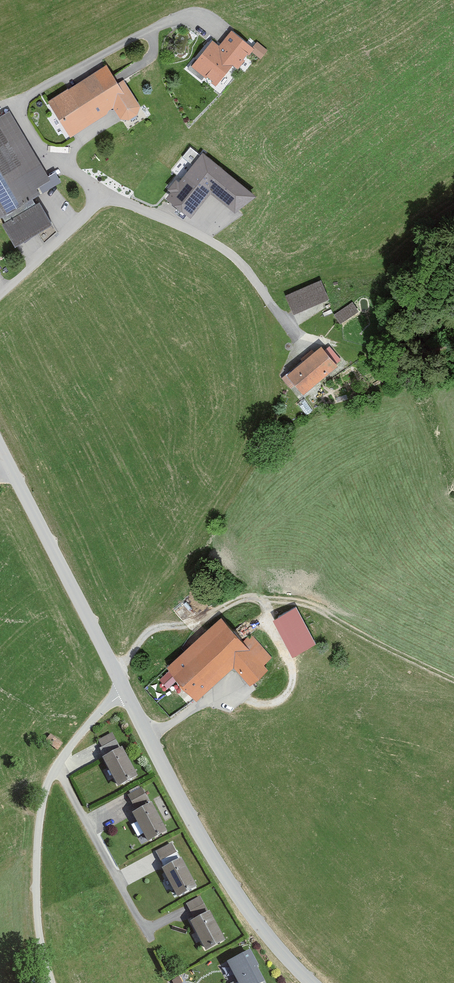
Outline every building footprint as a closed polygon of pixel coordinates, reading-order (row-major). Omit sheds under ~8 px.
[(223,46),(216,41),(196,67),(222,87),(238,66),(243,70),(256,54),(264,60),(272,50),(260,42),(256,47),(235,31),(223,46)] [(110,65),(54,101),(76,137),(118,108),(126,120),(133,120),(142,114),(145,106),(128,79),(124,81),(110,65)] [(0,117),(0,219),(2,217),(33,199),(61,182),(56,173),(48,177),(9,111),(0,117)] [(170,190),(166,196),(191,216),(211,191),(234,211),(256,194),(203,151),(179,180),(176,178),(167,188),(170,190)] [(33,199),(2,217),(6,223),(36,205),(33,199)] [(6,223),(2,225),(15,248),(52,225),(39,203),(36,205),(6,223)] [(321,281),(287,295),(295,314),(329,300),(321,281)] [(353,302),(336,314),(342,323),(359,311),(353,302)] [(336,364),(319,344),(285,373),(302,392),(336,364)] [(301,607),(279,619),(299,656),(321,644),(301,607)] [(225,617),(171,667),(202,701),(239,668),(254,685),(272,669),(268,665),(276,658),(254,634),(247,641),(225,617)] [(104,756),(103,756),(118,786),(138,775),(123,746),(121,747),(113,732),(98,739),(102,747),(100,748),(104,756)] [(63,743),(51,733),(45,740),(57,750),(63,743)] [(142,787),(128,794),(135,808),(149,801),(142,787)] [(136,810),(132,811),(147,841),(167,831),(152,801),(136,810)] [(172,842),(156,851),(164,866),(162,867),(178,896),(197,886),(181,857),(180,857),(172,842)] [(194,918),(190,920),(206,950),(226,940),(210,910),(208,911),(200,896),(187,903),(194,918)] [(229,961),(240,982),(262,982),(266,981),(250,950),(229,961)]
